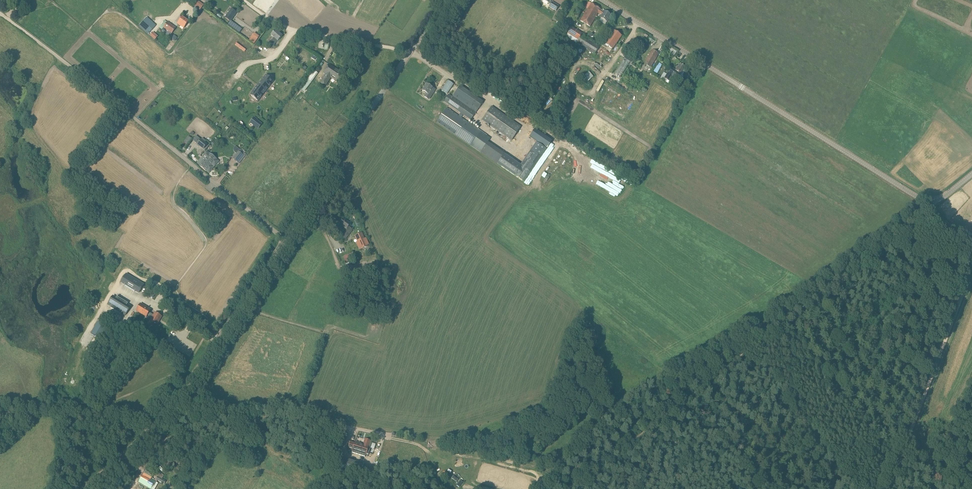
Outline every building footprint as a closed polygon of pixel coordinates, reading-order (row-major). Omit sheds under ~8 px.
[(196,7),(200,10),(204,5),(200,1),(196,7)] [(552,2),(549,7),(556,11),(559,6),(552,2)] [(601,18),(607,22),(611,15),(603,11),(599,9),(599,8),(591,4),(587,12),(586,12),(581,21),(590,27),(598,13),(603,15),(601,18)] [(232,9),(225,18),(230,21),(236,13),(232,9)] [(557,11),(554,18),(557,20),(558,21),(562,13),(561,12),(557,11)] [(146,17),(139,25),(148,34),(156,25),(146,17)] [(185,27),(189,22),(182,17),(178,23),(181,26),(182,25),(185,27)] [(167,22),(163,28),(171,33),(172,34),(176,28),(167,22)] [(230,23),(229,25),(240,33),(242,31),(230,23)] [(583,34),(572,27),(566,36),(595,54),(600,46),(582,35),(583,34)] [(282,36),(276,30),(271,35),(274,38),(270,42),(274,45),(278,41),(282,36)] [(609,38),(605,36),(601,42),(613,49),(622,36),(614,30),(609,38)] [(236,43),(235,45),(245,52),(246,50),(236,43)] [(668,52),(674,56),(677,51),(671,47),(668,52)] [(652,50),(644,63),(651,68),(659,54),(652,50)] [(224,53),(218,60),(219,60),(227,66),(232,60),(224,53)] [(679,62),(675,57),(671,60),(675,66),(679,62)] [(624,58),(615,74),(620,77),(630,62),(624,58)] [(213,73),(211,76),(216,80),(224,69),(225,69),(227,66),(219,60),(211,71),(213,73)] [(326,86),(331,78),(339,83),(345,74),(329,64),(323,73),(326,74),(320,83),(326,86)] [(668,72),(664,78),(670,81),(672,76),(677,79),(678,77),(682,79),(684,76),(685,76),(688,73),(686,72),(687,71),(685,70),(686,68),(680,64),(678,67),(677,67),(675,70),(672,68),(669,73),(668,72)] [(285,67),(279,73),(289,81),(295,74),(285,67)] [(312,82),(318,73),(314,70),(307,79),(308,79),(301,89),(304,92),(312,82)] [(279,74),(275,79),(285,87),(289,82),(279,74)] [(249,95),(258,101),(273,81),(265,75),(249,95)] [(448,80),(445,85),(442,91),(447,94),(450,90),(451,91),(453,90),(451,88),(454,84),(448,80)] [(427,84),(422,90),(426,93),(423,96),(429,100),(435,90),(427,84)] [(453,97),(449,94),(444,101),(471,120),(476,113),(484,102),(460,85),(453,97)] [(294,99),(298,101),(302,95),(301,95),(304,92),(300,89),(294,99)] [(521,126),(492,106),(482,120),(512,141),(521,126)] [(447,108),(437,122),(471,146),(480,152),(497,164),(504,153),(488,142),(490,138),(447,108)] [(254,117),(250,122),(258,129),(262,123),(254,117)] [(192,139),(188,136),(184,141),(188,144),(192,139)] [(200,139),(197,143),(203,149),(207,144),(205,142),(206,141),(202,138),(201,139),(200,139)] [(546,149),(536,142),(521,165),(513,175),(524,182),(546,149)] [(233,159),(239,163),(246,155),(238,149),(234,155),(235,156),(233,159)] [(202,157),(205,159),(215,167),(219,161),(207,151),(202,157)] [(513,175),(521,165),(504,153),(497,164),(513,175)] [(215,167),(205,159),(200,166),(207,172),(207,171),(209,173),(215,167)] [(583,161),(581,166),(590,169),(592,164),(583,161)] [(349,226),(351,224),(344,218),(340,224),(347,229),(349,226)] [(349,226),(347,229),(342,236),(346,239),(353,229),(349,226)] [(361,249),(367,246),(361,232),(355,235),(359,244),(357,244),(359,249),(361,248),(361,249)] [(124,285),(129,288),(135,291),(135,290),(139,293),(144,284),(126,273),(121,282),(125,284),(124,285)] [(117,297),(116,298),(113,296),(108,305),(111,307),(110,308),(121,314),(122,313),(125,315),(130,307),(127,305),(128,303),(117,297)] [(136,311),(147,317),(148,315),(152,318),(151,320),(150,320),(148,323),(152,325),(154,322),(157,324),(162,316),(156,312),(154,315),(149,312),(151,309),(141,303),(136,311)] [(98,322),(90,332),(95,336),(103,326),(98,322)] [(370,441),(365,439),(364,445),(355,442),(355,443),(350,442),(348,449),(353,450),(352,452),(365,457),(365,454),(366,454),(368,455),(372,443),(370,442),(370,441)] [(159,482),(160,480),(157,478),(154,482),(147,478),(149,475),(145,473),(139,482),(151,488),(155,488),(159,482)]
